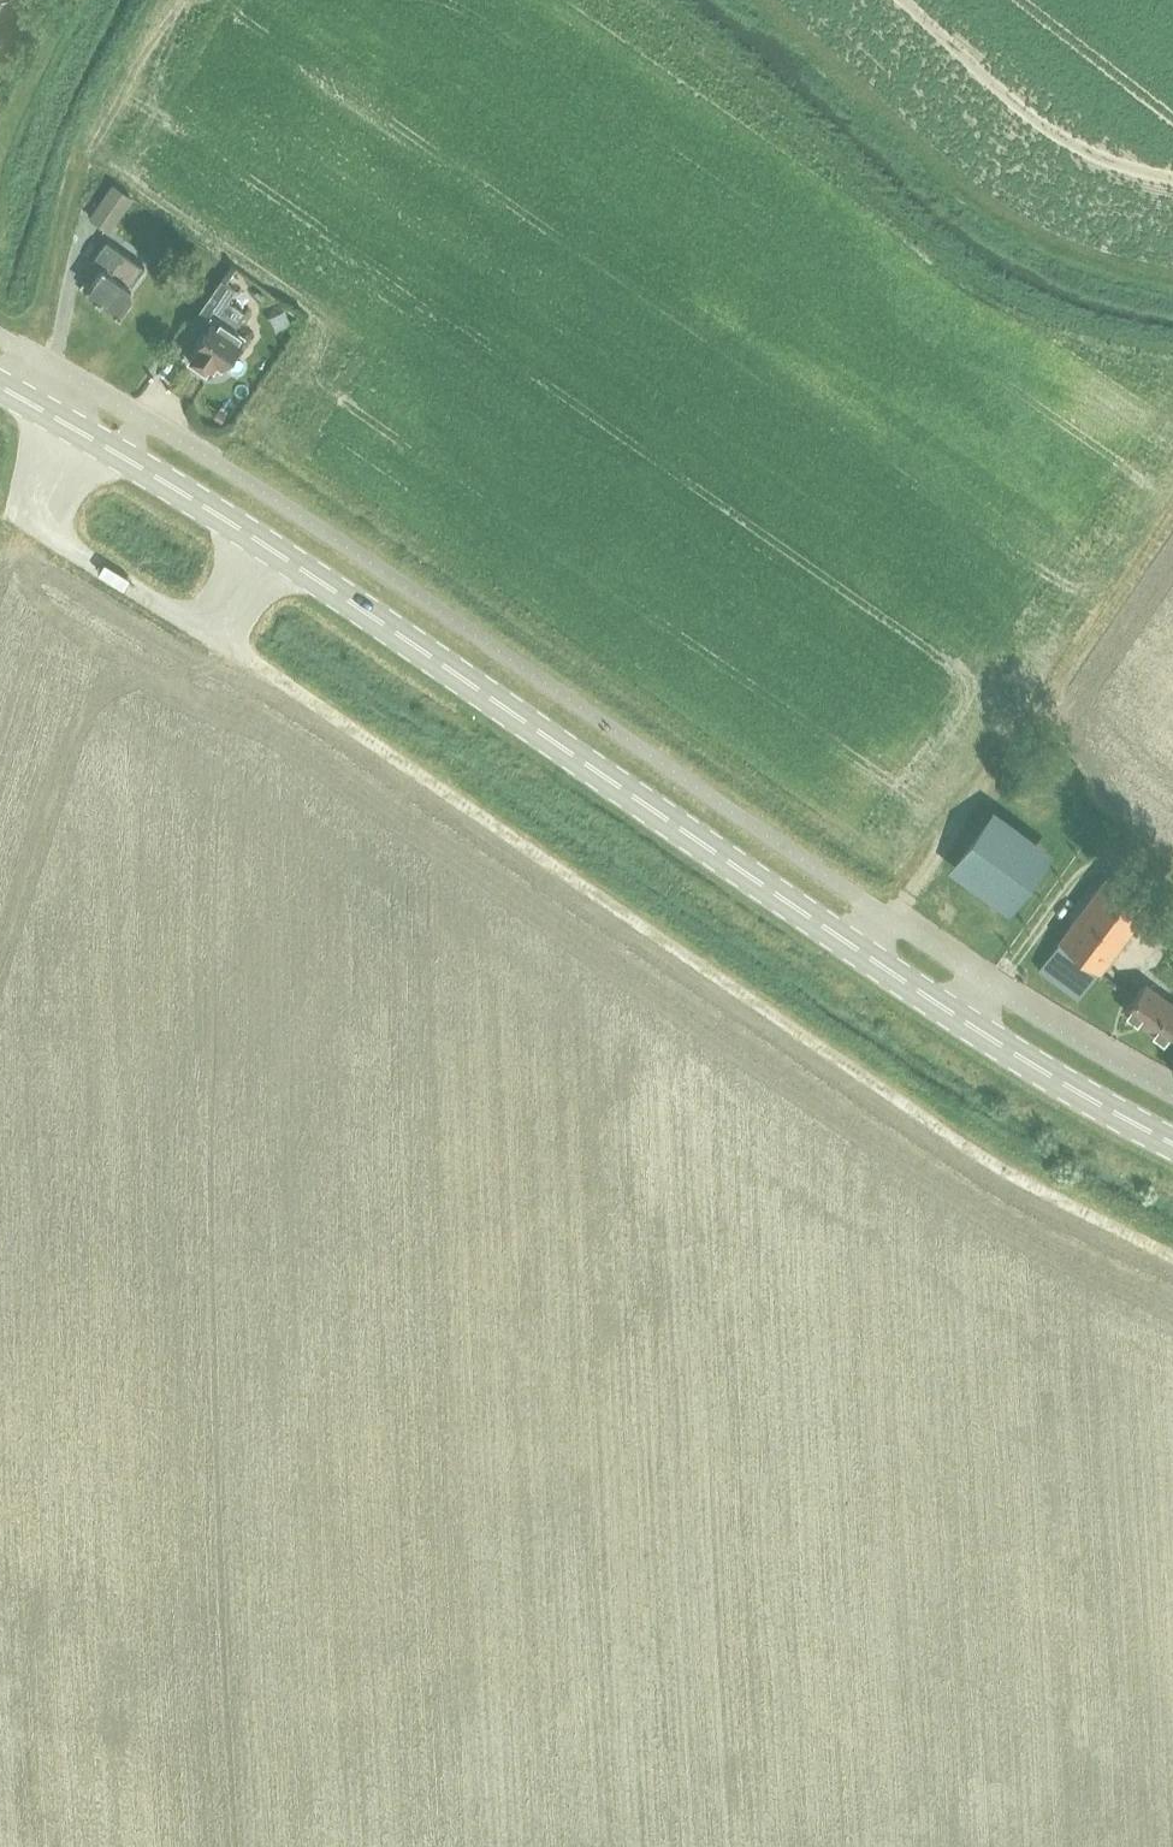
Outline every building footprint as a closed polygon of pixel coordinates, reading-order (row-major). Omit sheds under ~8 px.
[(131,197),(111,183),(88,217),(108,231),(131,197)] [(128,286),(141,267),(106,242),(92,261),(103,269),(86,292),(118,315),(131,297),(128,286)] [(233,331),(245,312),(226,300),(234,288),(218,278),(191,320),(203,328),(189,349),(192,351),(187,359),(191,362),(189,365),(200,372),(203,368),(210,373),(216,365),(223,370),(244,337),(233,331)] [(1078,999),(1146,907),(1104,877),(1037,969),(1078,999)] [(1172,1033),(1172,1004),(1145,983),(1123,1013),(1166,1043),(1172,1033)]
